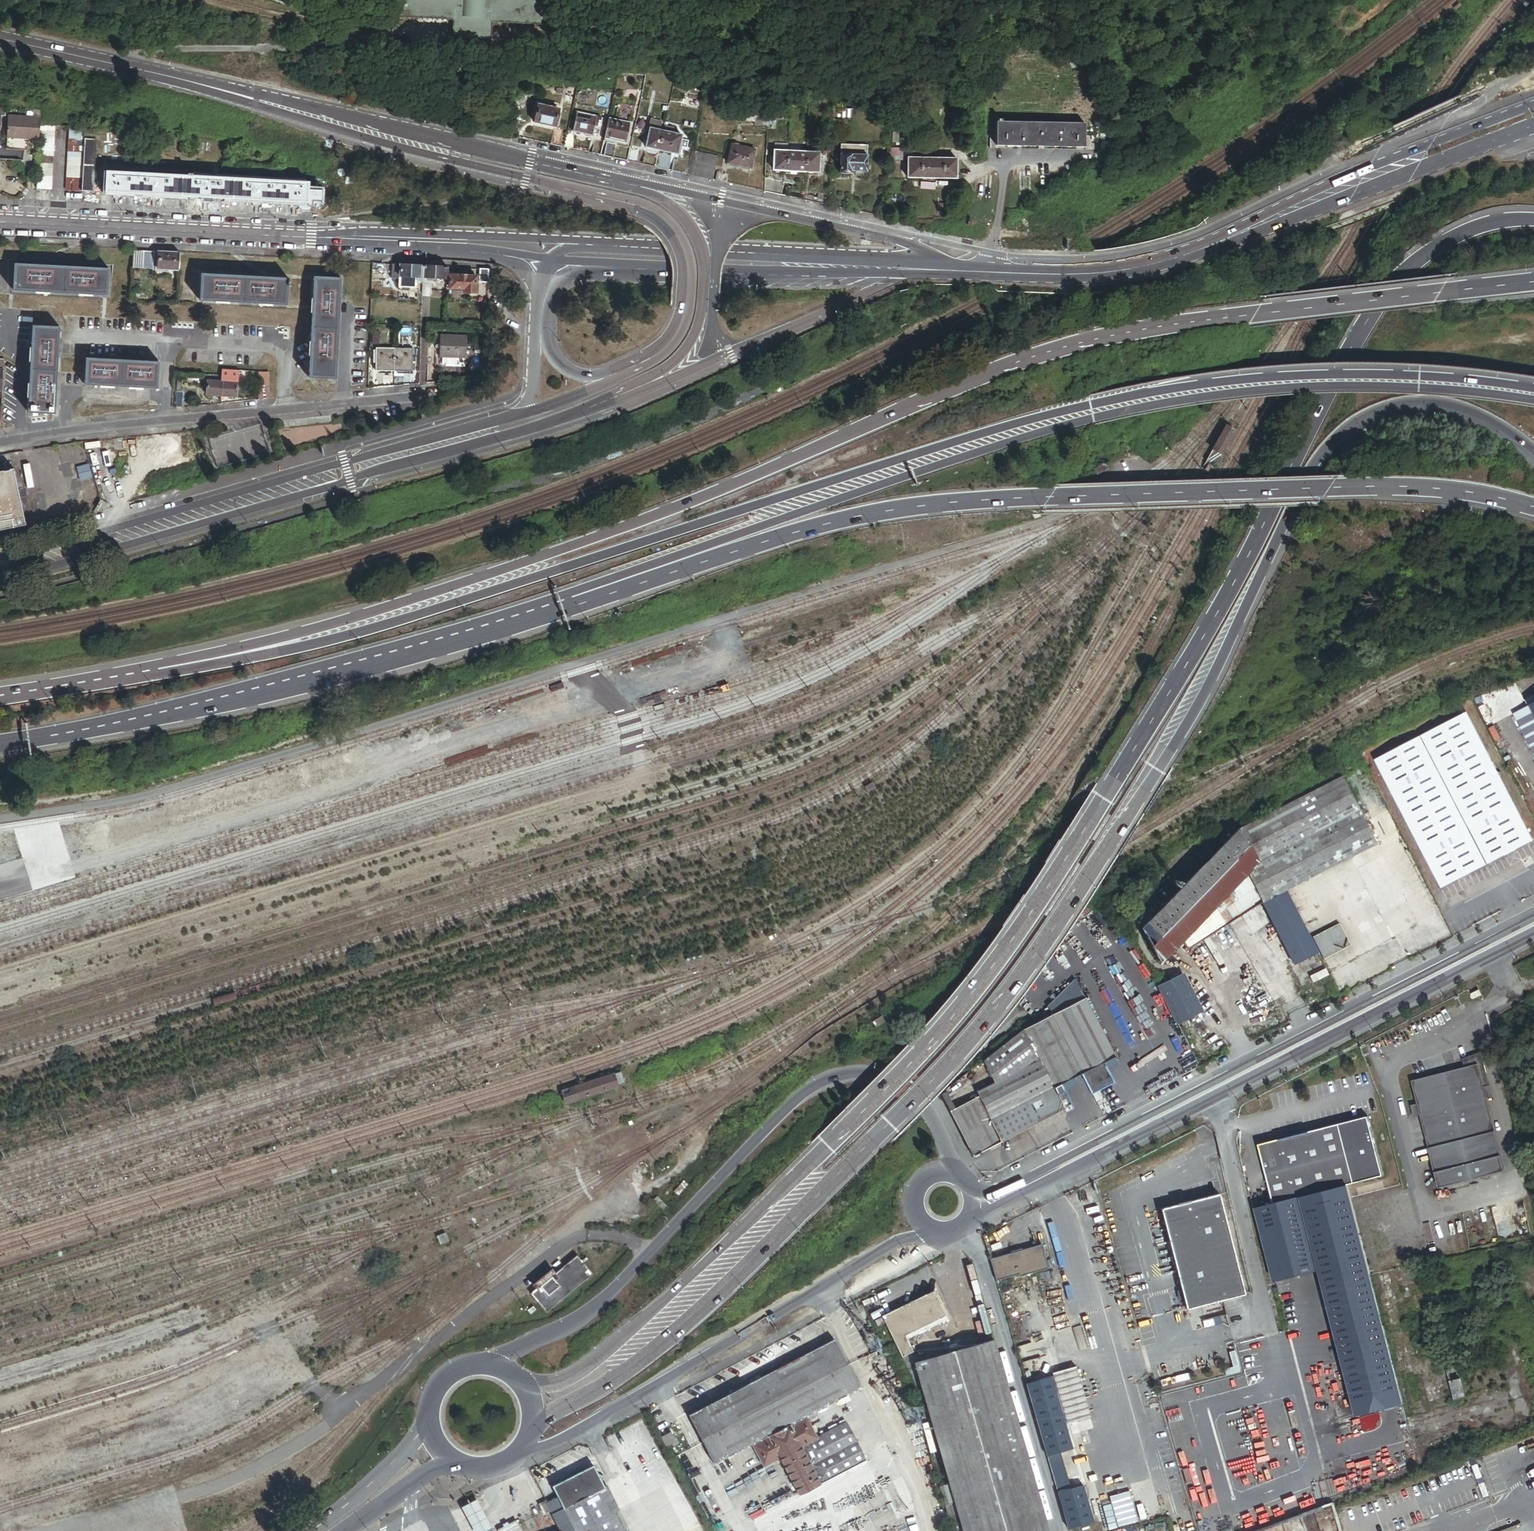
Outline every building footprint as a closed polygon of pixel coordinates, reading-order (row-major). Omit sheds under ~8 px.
[(548,0),(399,0),(398,19),(454,22),(453,37),(490,39),(490,24),(547,26),(548,0)] [(559,109),(539,105),(535,123),(555,128),(559,109)] [(784,111),(768,111),(768,117),(768,119),(776,119),(784,119),(784,111)] [(593,134),(597,117),(577,113),(573,131),(593,136),(593,134)] [(37,138),(38,117),(31,117),(6,115),(6,136),(25,137),(37,138)] [(602,118),(597,117),(593,134),(598,135),(602,118)] [(768,117),(755,117),(755,119),(755,126),(766,125),(766,130),(767,130),(768,119),(768,117)] [(629,124),(609,119),(604,138),(617,141),(625,143),(629,124)] [(776,119),(768,119),(767,130),(776,130),(776,119)] [(661,122),(652,120),(650,128),(659,130),(661,122)] [(1085,123),(996,122),(996,134),(990,134),(990,149),(1090,150),(1091,136),(1085,136),(1085,123)] [(47,125),(39,124),(36,189),(51,190),(54,125),(47,125)] [(80,192),(84,127),(83,127),(69,126),(66,191),(80,192)] [(659,150),(663,131),(659,130),(650,128),(646,148),(659,150)] [(567,135),(567,131),(555,129),(551,144),(564,147),(567,135)] [(682,135),(663,131),(659,150),(678,155),(680,147),(681,139),(682,135)] [(574,136),(567,135),(564,147),(573,149),(574,136)] [(27,150),(27,141),(24,141),(25,137),(6,136),(5,149),(26,149),(27,150)] [(91,139),(84,139),(81,192),(93,192),(96,140),(91,139)] [(681,139),(680,147),(687,148),(689,141),(681,139)] [(607,143),(604,156),(613,158),(616,144),(607,143)] [(774,143),(774,151),(786,151),(787,144),(774,143)] [(840,143),(840,153),(867,155),(867,145),(840,143)] [(755,150),(732,145),(728,163),(750,168),(755,150)] [(640,149),(630,147),(627,161),(637,163),(640,149)] [(786,171),(787,151),(786,151),(774,151),(773,170),(782,171),(786,171)] [(805,172),(806,152),(787,151),(786,171),(791,171),(796,171),(805,172)] [(692,152),(687,175),(713,180),(718,158),(692,152)] [(819,153),(806,152),(805,172),(818,172),(819,153)] [(661,153),(658,168),(669,171),(672,156),(661,153)] [(867,155),(840,153),(839,173),(850,174),(851,170),(866,171),(867,155)] [(956,159),(908,158),(907,178),(955,179),(956,159)] [(188,177),(107,172),(105,193),(113,193),(120,194),(150,195),(158,196),(198,198),(212,199),(253,201),(261,201),(291,203),(298,203),(308,204),(308,201),(308,191),(309,184),(193,177),(193,174),(188,174),(188,177)] [(716,181),(726,183),(728,175),(718,173),(716,181)] [(816,203),(825,205),(826,189),(817,189),(816,203)] [(321,192),(308,191),(308,201),(320,202),(321,192)] [(855,211),(865,213),(868,199),(858,197),(855,211)] [(211,211),(212,199),(198,198),(197,210),(211,211)] [(158,252),(134,251),(133,268),(158,269),(158,252)] [(158,269),(178,270),(179,253),(158,252),(158,269)] [(108,269),(15,264),(13,291),(107,296),(108,269)] [(423,266),(392,265),(391,279),(399,279),(399,277),(412,277),(415,277),(422,278),(423,266)] [(423,266),(422,278),(447,279),(447,267),(423,266)] [(488,283),(489,269),(480,269),(479,282),(488,283)] [(288,280),(202,275),(200,301),(287,306),(288,288),(289,288),(290,281),(288,281),(288,280)] [(459,276),(449,275),(449,288),(464,289),(463,293),(475,294),(476,277),(467,276),(459,275),(459,276)] [(412,280),(399,279),(399,286),(415,287),(415,277),(412,277),(412,280)] [(341,279),(315,278),(310,379),(336,380),(341,279)] [(59,328),(32,327),(28,414),(55,415),(59,328)] [(467,336),(440,335),(439,344),(439,348),(439,357),(442,357),(466,358),(467,336)] [(415,362),(415,357),(412,357),(412,348),(375,348),(375,351),(376,363),(376,371),(394,371),(404,371),(412,371),(412,362),(415,362)] [(159,363),(86,360),(85,387),(157,390),(159,363)] [(269,386),(269,373),(260,372),(260,385),(269,386)] [(206,395),(222,396),(223,381),(221,381),(207,380),(206,395)] [(223,381),(222,396),(236,397),(237,382),(236,382),(223,381)] [(259,398),(268,398),(269,386),(260,385),(259,398)] [(1213,464),(1216,466),(1235,431),(1226,426),(1206,461),(1209,463),(1204,471),(1208,473),(1213,464)] [(89,464),(77,467),(78,474),(91,471),(89,464)] [(91,471),(78,474),(80,481),(92,478),(91,471)] [(22,531),(13,476),(0,478),(0,536),(22,531)] [(1533,703),(1517,712),(1533,746),(1533,705),(1533,703)] [(1444,886),(1533,839),(1533,835),(1470,711),(1378,759),(1444,886)] [(1288,889),(1353,856),(1379,843),(1343,775),(1255,820),(1270,850),(1249,871),(1265,901),(1288,889)] [(1182,941),(1249,871),(1270,850),(1255,820),(1240,828),(1144,927),(1162,962),(1182,941)] [(1190,948),(1265,901),(1249,871),(1182,941),(1190,948)] [(1320,951),(1288,889),(1265,901),(1297,963),(1320,951)] [(1317,973),(1321,979),(1330,974),(1327,968),(1317,973)] [(1160,986),(1179,1023),(1204,1011),(1184,973),(1160,986)] [(1483,994),(1481,989),(1472,993),(1474,998),(1483,994)] [(1114,1053),(1085,995),(1051,1012),(1080,1070),(1102,1060),(1114,1053)] [(1154,1008),(1145,1012),(1147,1016),(1124,1028),(1134,1048),(1166,1032),(1154,1008)] [(1053,1083),(1080,1070),(1051,1012),(1024,1025),(1031,1041),(1041,1058),(1053,1083)] [(874,1021),(877,1027),(884,1022),(881,1017),(874,1021)] [(1031,1041),(996,1078),(997,1081),(977,1091),(978,1094),(1002,1139),(1002,1140),(1066,1107),(1059,1094),(1053,1083),(1041,1058),(1031,1041)] [(1102,1060),(1080,1070),(1089,1091),(1111,1081),(1102,1060)] [(1509,1179),(1488,1098),(1485,1087),(1480,1064),(1414,1081),(1419,1103),(1422,1115),(1442,1196),(1509,1179)] [(620,1072),(615,1074),(619,1086),(624,1084),(620,1072)] [(615,1074),(564,1092),(568,1104),(619,1086),(615,1074)] [(1064,1092),(1059,1094),(1066,1107),(1068,1111),(1073,1108),(1064,1092)] [(978,1094),(949,1109),(972,1154),(1002,1139),(978,1094)] [(1384,1175),(1371,1116),(1341,1123),(1354,1182),(1384,1175)] [(1354,1182),(1341,1123),(1259,1143),(1269,1178),(1271,1188),(1275,1202),(1348,1182),(1354,1182)] [(1275,1202),(1257,1206),(1277,1279),(1320,1268),(1359,1415),(1386,1408),(1406,1403),(1348,1182),(1275,1202)] [(1178,1203),(1162,1207),(1187,1308),(1224,1298),(1246,1293),(1244,1287),(1226,1215),(1220,1192),(1191,1200),(1190,1198),(1189,1198),(1190,1200),(1179,1203),(1178,1201),(1177,1202),(1178,1203)] [(1042,1244),(992,1258),(998,1278),(1020,1271),(1021,1274),(1048,1266),(1042,1244)] [(578,1255),(532,1293),(548,1312),(594,1274),(578,1255)] [(883,1315),(903,1354),(913,1349),(906,1335),(946,1314),(933,1289),(883,1315)] [(819,1438),(815,1431),(806,1415),(859,1387),(834,1339),(690,1414),(715,1462),(752,1443),(764,1466),(780,1458),(799,1494),(867,1461),(847,1423),(819,1438)] [(995,1339),(917,1361),(951,1483),(964,1530),(1049,1530),(995,1339)] [(1459,1367),(1449,1368),(1455,1398),(1467,1396),(1463,1377),(1461,1378),(1459,1367)] [(1028,1383),(1069,1528),(1094,1521),(1084,1484),(1071,1487),(1062,1452),(1074,1449),(1053,1376),(1028,1383)] [(671,1431),(662,1436),(667,1446),(672,1443),(673,1446),(677,1444),(671,1431)] [(552,1486),(556,1493),(564,1508),(600,1489),(604,1487),(593,1465),(552,1486)] [(951,1483),(939,1486),(951,1530),(964,1530),(951,1483)] [(575,1530),(626,1530),(604,1487),(564,1508),(575,1530)] [(1107,1494),(1115,1525),(1135,1521),(1128,1489),(1107,1494)] [(563,1530),(575,1530),(564,1508),(556,1493),(546,1498),(551,1508),(563,1530)] [(477,1498),(463,1505),(475,1530),(482,1530),(491,1526),(477,1498)] [(546,1498),(539,1502),(544,1512),(551,1508),(546,1498)] [(498,1530),(521,1530),(516,1521),(498,1530)]
